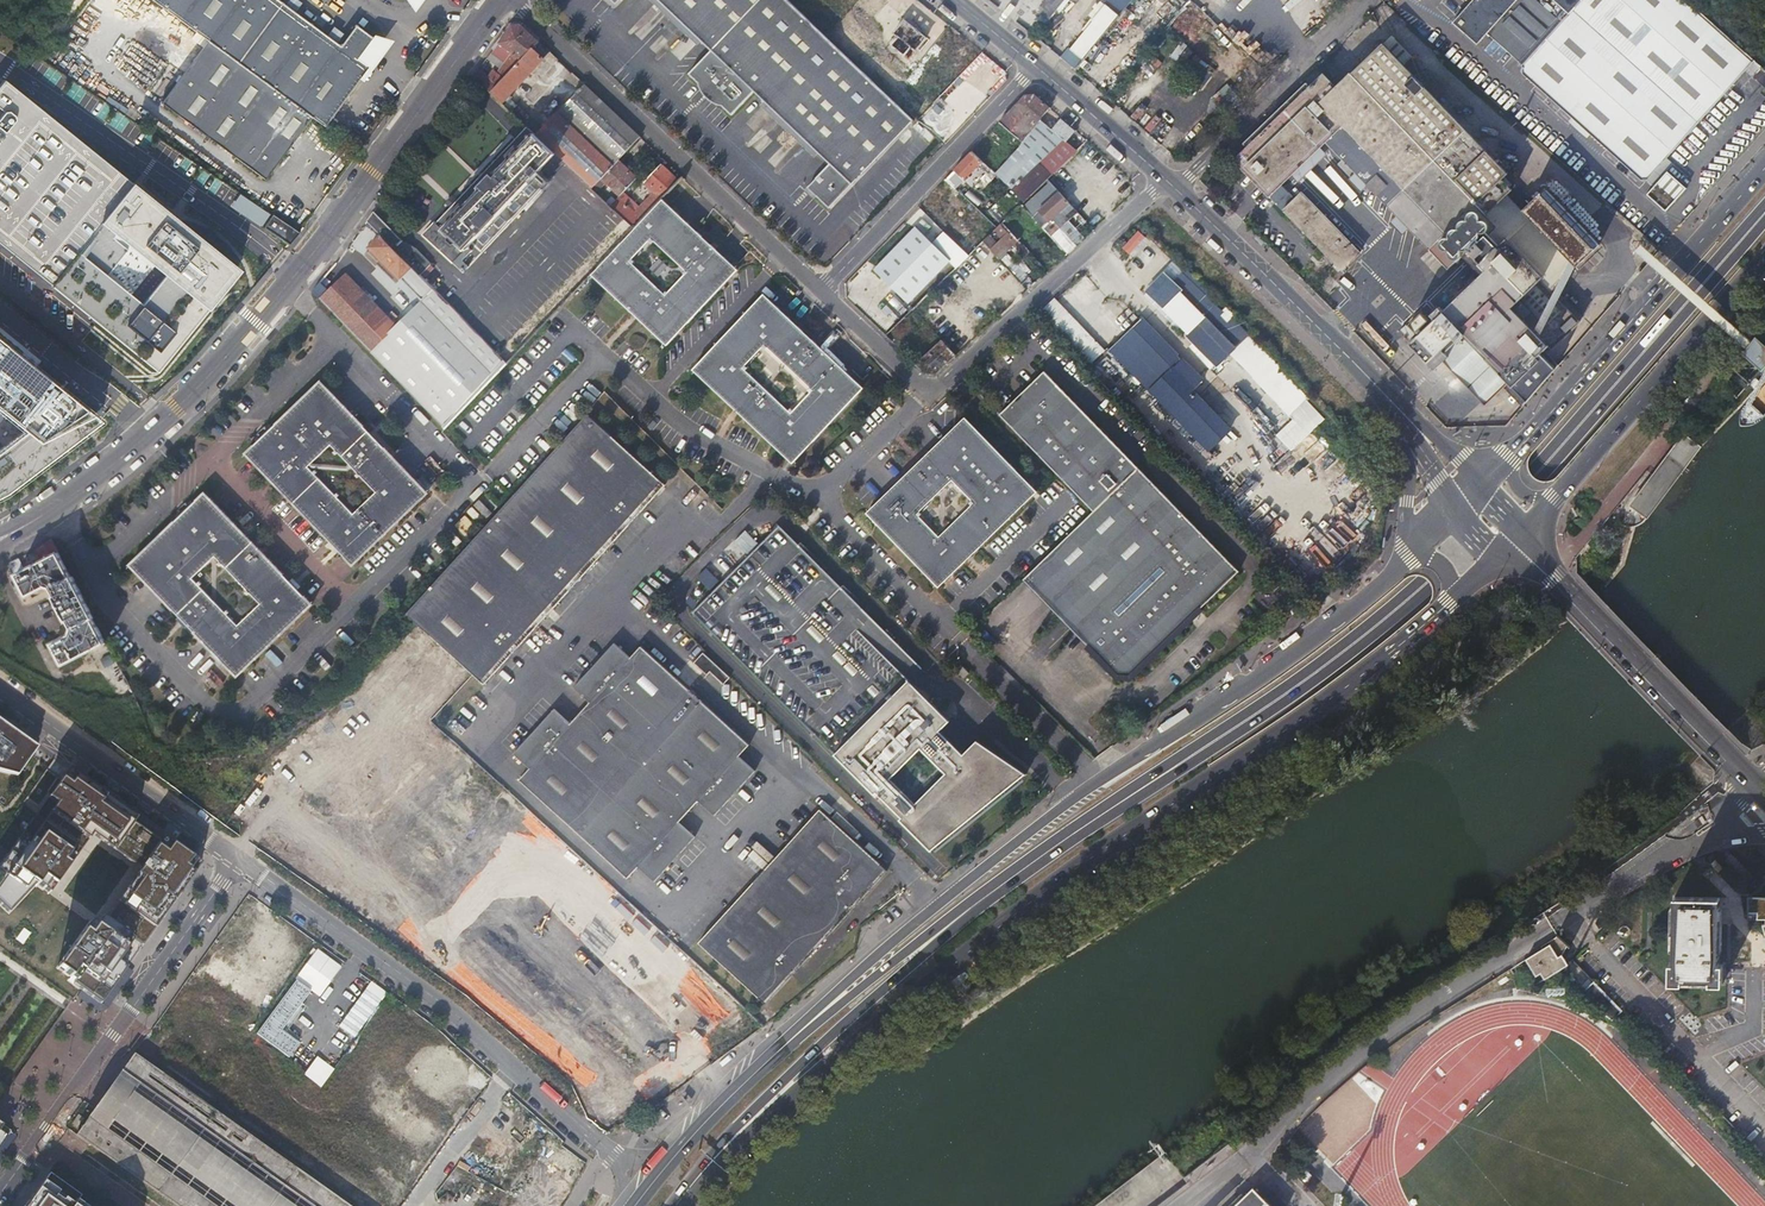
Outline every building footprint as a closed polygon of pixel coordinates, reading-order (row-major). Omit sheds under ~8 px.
[(207,41),(310,117),(324,128),(370,66),(358,59),(374,38),(354,24),(340,44),(280,0),(152,0),(207,41)] [(889,97),(788,0),(660,0),(712,50),(689,74),(699,83),(700,88),(702,91),(707,98),(711,102),(715,104),(719,105),(723,106),(733,115),(755,91),(831,163),(808,187),(830,208),(914,120),(889,97)] [(1042,29),(1066,0),(1047,0),(1038,11),(1045,18),(1039,25),(1042,29)] [(1082,61),(1116,19),(1108,11),(1113,5),(1107,0),(1082,0),(1077,7),(1094,21),(1070,51),(1082,61)] [(1450,22),(1476,44),(1487,33),(1522,65),(1581,0),(1471,0),(1450,22)] [(1522,65),(1520,67),(1520,68),(1520,70),(1520,71),(1642,181),(1644,181),(1645,181),(1647,181),(1755,60),(1687,0),(1581,0),(1522,65)] [(893,39),(891,41),(910,56),(925,37),(903,19),(893,33),(894,34),(891,37),(893,39)] [(487,57),(474,76),(491,93),(530,50),(538,41),(519,23),(515,24),(511,25),(498,43),(512,53),(496,72),(493,70),(489,76),(485,73),(493,63),(487,57)] [(963,73),(983,53),(954,29),(937,51),(963,73)] [(1393,35),(1383,43),(1405,65),(1413,57),(1393,35)] [(310,117),(207,41),(162,103),(266,179),(310,117)] [(530,50),(541,61),(549,52),(538,41),(530,50)] [(1284,209),(1295,198),(1282,184),(1328,140),(1430,245),(1447,229),(1474,203),(1492,185),(1494,187),(1506,200),(1511,196),(1516,191),(1503,178),(1509,172),(1405,65),(1383,43),(1369,57),(1351,74),(1337,88),(1324,75),(1311,87),(1305,81),(1242,142),(1246,147),(1235,158),(1284,209)] [(541,61),(530,50),(491,93),(503,105),(512,96),(510,94),(541,61)] [(1762,67),(1754,76),(1764,86),(1764,69),(1762,67)] [(914,71),(908,82),(923,89),(929,78),(914,71)] [(50,284),(133,183),(4,81),(0,86),(0,244),(50,284)] [(584,85),(535,135),(563,162),(591,188),(600,178),(618,159),(639,137),(584,85)] [(1018,145),(1052,174),(1075,151),(1039,119),(1049,107),(1033,94),(1025,95),(999,122),(1020,143),(1018,145)] [(1137,121),(1149,109),(1143,102),(1130,115),(1137,121)] [(1156,113),(1144,127),(1152,134),(1164,121),(1156,113)] [(423,234),(440,251),(463,272),(563,162),(535,135),(533,133),(528,138),(522,144),(516,138),(434,222),(423,234)] [(971,151),(954,169),(964,179),(977,166),(982,161),(971,151)] [(618,159),(600,178),(618,196),(637,177),(618,159)] [(982,161),(977,166),(984,173),(989,168),(982,161)] [(645,181),(661,197),(678,180),(662,164),(645,181)] [(989,168),(984,173),(995,183),(1000,178),(989,168)] [(1647,194),(1665,210),(1684,189),(1666,173),(1647,194)] [(241,269),(133,183),(50,284),(158,372),(241,269)] [(1474,203),(1570,302),(1588,285),(1574,270),(1578,266),(1525,210),(1511,196),(1506,200),(1494,187),(1492,185),(1474,203)] [(1547,189),(1525,210),(1578,266),(1600,245),(1547,189)] [(968,190),(964,196),(978,205),(982,200),(968,190)] [(1035,218),(1037,221),(1042,226),(1068,202),(1059,192),(1038,211),(1040,213),(1035,218)] [(1295,198),(1284,209),(1342,269),(1360,252),(1302,192),(1295,198)] [(230,208),(289,241),(296,229),(237,195),(230,208)] [(609,206),(632,227),(644,214),(640,211),(637,214),(618,196),(609,206)] [(632,227),(589,272),(658,337),(672,336),(729,275),(729,262),(661,197),(644,214),(632,227)] [(1068,202),(1042,226),(1059,245),(1067,254),(1076,246),(1060,228),(1077,212),(1068,202)] [(1474,203),(1447,229),(1486,269),(1444,310),(1439,306),(1431,313),(1436,317),(1409,343),(1429,363),(1463,330),(1488,356),(1486,359),(1507,381),(1513,387),(1541,359),(1539,357),(1549,346),(1552,349),(1585,317),(1570,302),(1474,203)] [(374,212),(367,221),(393,247),(400,239),(378,216),(374,212)] [(401,279),(423,300),(434,289),(395,250),(393,247),(367,221),(346,249),(358,260),(359,259),(361,261),(367,261),(374,254),(401,280),(401,279)] [(993,251),(1000,258),(1018,240),(1002,222),(997,227),(994,229),(1001,238),(997,242),(990,234),(984,240),(993,251)] [(873,269),(908,304),(950,263),(916,228),(873,269)] [(1120,247),(1128,256),(1147,240),(1139,230),(1120,247)] [(984,240),(954,268),(963,279),(993,251),(984,240)] [(1649,252),(1641,243),(1634,250),(1642,258),(1646,254),(1649,252)] [(1017,292),(1030,277),(1005,254),(1000,260),(1012,271),(1004,280),(1017,292)] [(312,292),(442,426),(504,360),(434,289),(423,300),(396,327),(348,277),(345,275),(335,264),(312,292)] [(1165,308),(1218,361),(1233,347),(1223,337),(1214,329),(1206,321),(1179,294),(1165,308)] [(1055,297),(1039,312),(1089,365),(1104,351),(1055,297)] [(754,300),(734,323),(698,361),(699,375),(785,458),(799,457),(857,395),(857,382),(769,299),(754,300)] [(862,313),(882,331),(888,325),(875,311),(871,315),(866,310),(862,313)] [(1422,312),(1410,324),(1417,331),(1429,320),(1422,312)] [(1217,326),(1220,324),(1216,320),(1212,315),(1209,318),(1217,326)] [(1214,329),(1217,326),(1209,318),(1206,321),(1214,329)] [(1132,327),(1192,389),(1201,380),(1141,319),(1132,327)] [(1223,337),(1226,334),(1217,326),(1214,329),(1223,337)] [(1111,348),(1171,409),(1214,453),(1234,433),(1192,389),(1132,327),(1123,336),(1111,348)] [(1463,330),(1429,363),(1434,368),(1441,361),(1484,405),(1507,381),(1486,359),(1488,356),(1463,330)] [(938,343),(915,363),(926,373),(934,374),(955,355),(934,333),(927,340),(931,344),(935,340),(938,343)] [(1761,368),(1764,363),(1764,343),(1757,337),(1751,345),(1743,354),(1761,368)] [(5,494),(98,420),(0,340),(0,385),(40,419),(1,448),(0,448),(0,495),(5,494)] [(1542,358),(1541,359),(1513,387),(1527,401),(1553,371),(1542,358)] [(1000,414),(1092,509),(1137,466),(1043,371),(1000,414)] [(245,455),(353,567),(427,497),(321,383),(273,429),(269,425),(264,430),(267,432),(260,439),(258,436),(253,440),(257,444),(245,455)] [(404,612),(482,683),(663,485),(585,414),(404,612)] [(958,423),(871,507),(873,523),(928,580),(945,581),(1032,500),(1031,486),(972,423),(958,423)] [(1274,467),(1289,478),(1301,463),(1286,452),(1274,467)] [(1095,512),(1025,580),(1119,676),(1133,676),(1239,570),(1137,466),(1092,509),(1095,512)] [(129,565),(237,678),(311,607),(205,493),(193,505),(190,501),(185,506),(189,509),(183,515),(179,511),(174,516),(178,519),(129,565)] [(470,506),(485,519),(491,513),(476,499),(470,506)] [(832,752),(909,680),(914,675),(921,667),(778,525),(691,611),(832,752)] [(50,538),(34,550),(40,562),(16,575),(27,596),(45,587),(51,589),(54,595),(52,597),(65,622),(67,621),(70,628),(68,634),(51,643),(63,665),(105,643),(92,618),(93,617),(72,576),(70,577),(50,538)] [(4,566),(9,576),(24,568),(19,559),(4,566)] [(1280,586),(1272,577),(1267,582),(1276,590),(1280,586)] [(551,709),(511,752),(527,767),(517,777),(624,878),(634,867),(650,882),(691,838),(675,824),(697,800),(712,815),(753,772),(737,757),(746,746),(639,646),(628,657),(612,642),(571,685),(588,701),(567,724),(551,709)] [(92,653),(117,700),(131,693),(106,646),(92,653)] [(700,647),(690,657),(703,670),(706,667),(720,680),(726,673),(700,647)] [(960,663),(954,668),(963,677),(969,672),(960,663)] [(909,680),(832,752),(874,794),(876,792),(901,817),(899,819),(931,851),(932,850),(931,849),(1024,774),(1025,774),(1026,773),(977,740),(963,754),(939,730),(949,720),(909,680)] [(0,721),(0,772),(17,776),(38,747),(0,721)] [(69,770),(0,866),(0,904),(9,913),(36,885),(44,891),(69,854),(75,859),(93,835),(141,869),(105,920),(102,918),(64,973),(76,981),(74,985),(101,1005),(127,968),(118,961),(134,940),(143,946),(201,864),(164,837),(158,846),(131,827),(137,818),(69,770)] [(886,874),(819,812),(698,945),(764,1006),(886,874)] [(1723,867),(1715,860),(1711,864),(1718,872),(1723,867)] [(1748,895),(1748,912),(1757,912),(1757,918),(1764,919),(1764,896),(1748,895)] [(1719,898),(1674,898),(1673,964),(1669,964),(1669,984),(1681,984),(1681,979),(1708,979),(1708,984),(1722,984),(1722,966),(1722,965),(1719,965),(1719,911),(1719,898)] [(14,940),(23,945),(31,933),(23,928),(14,940)] [(1541,974),(1565,960),(1559,949),(1563,943),(1553,932),(1548,935),(1549,938),(1523,952),(1532,970),(1537,967),(1541,974)] [(314,948),(254,1038),(287,1060),(300,1040),(286,1031),(311,993),(319,998),(341,966),(314,948)] [(202,974),(262,1016),(273,1000),(213,958),(202,974)] [(705,1037),(736,1004),(687,958),(656,992),(705,1037)] [(353,1038),(381,1001),(365,989),(337,1026),(353,1038)] [(1613,1019),(1620,1012),(1603,995),(1595,1003),(1613,1019)] [(367,1051),(382,1062),(396,1043),(381,1032),(367,1051)] [(78,1135),(178,1205),(348,1205),(136,1055),(78,1135)] [(622,1083),(613,1093),(628,1107),(638,1098),(622,1083)] [(10,1131),(0,1124),(0,1146),(10,1131)] [(544,1174),(569,1189),(585,1163),(560,1148),(544,1174)] [(1161,1154),(1143,1169),(1154,1182),(1172,1167),(1161,1154)] [(1278,1205),(1253,1177),(1222,1205),(1277,1205),(1278,1205)] [(82,1202),(53,1181),(35,1205),(80,1205),(82,1202)]
